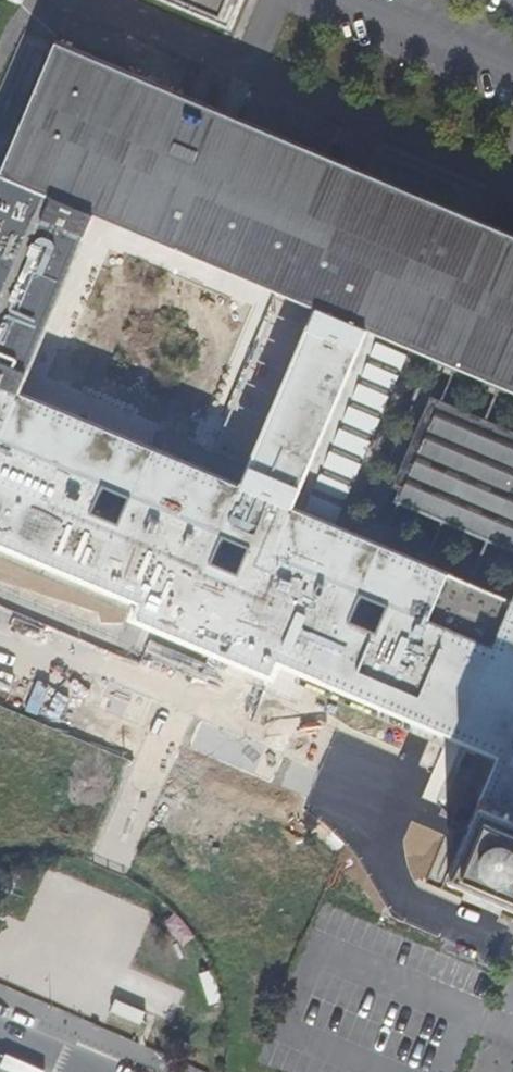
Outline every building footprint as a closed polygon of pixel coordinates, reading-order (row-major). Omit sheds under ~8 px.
[(229,24),(240,0),(173,0),(229,24)] [(140,600),(134,614),(222,651),(272,672),(278,658),(499,752),(482,793),(512,807),(512,597),(289,502),(362,329),(512,394),(512,233),(416,193),(53,40),(0,165),(0,540),(140,600)] [(482,793),(479,792),(478,793),(464,827),(445,873),(512,901),(512,807),(482,793)]
